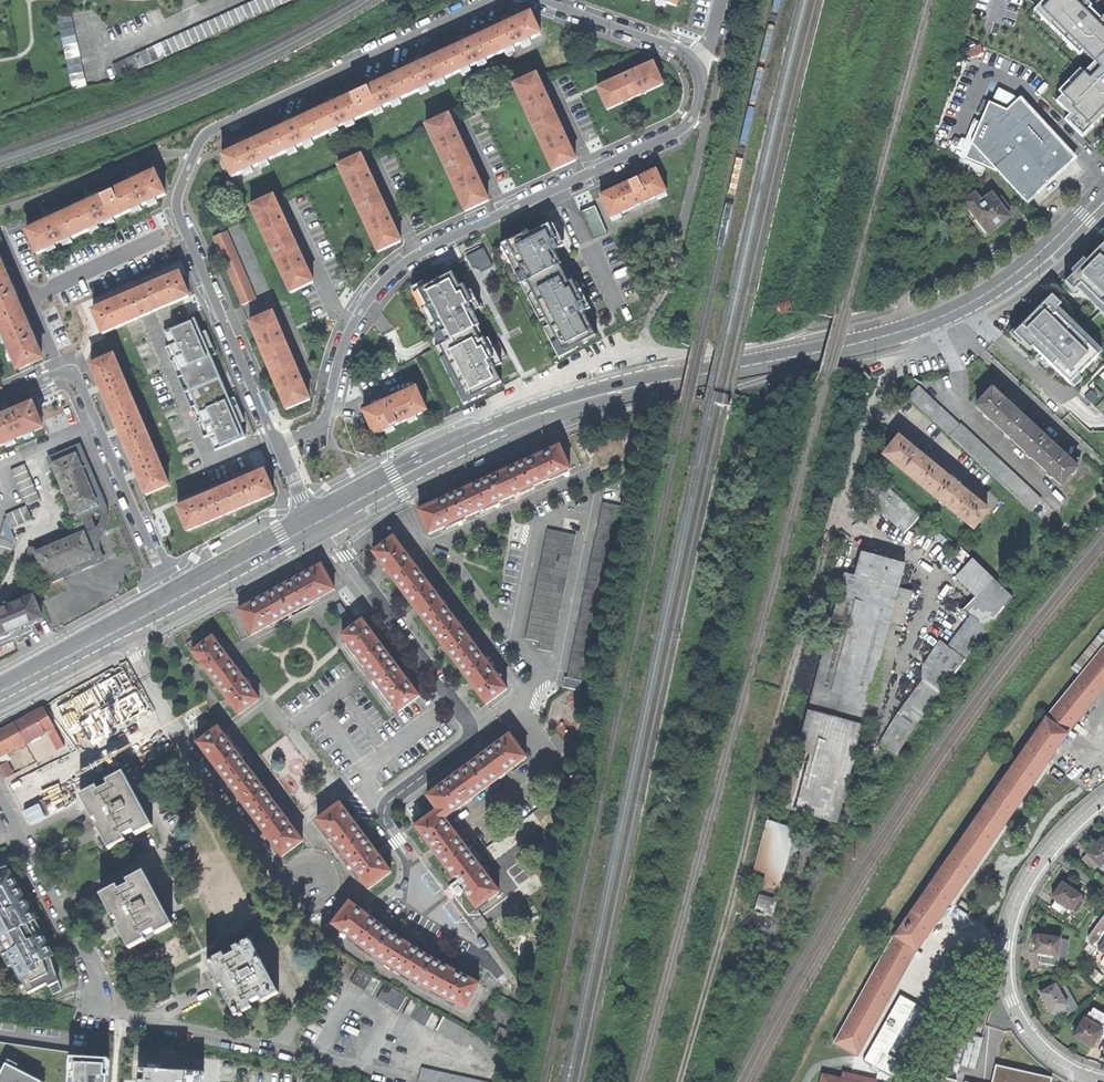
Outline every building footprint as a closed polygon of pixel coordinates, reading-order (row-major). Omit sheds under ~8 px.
[(153,45),(159,59),(290,0),(254,0),(153,45)] [(1094,61),(1057,99),(1071,113),(1066,118),(1083,134),(1102,116),(1103,118),(1103,20),(1089,5),(1092,3),(1089,0),(1042,0),(1034,8),(1082,55),(1085,52),(1094,61)] [(70,13),(56,16),(72,89),(87,86),(70,13)] [(505,26),(487,35),(496,55),(541,34),(531,14),(505,26)] [(463,45),(443,55),(452,75),(496,55),(487,35),(463,45)] [(112,64),(118,77),(159,59),(153,45),(112,64)] [(420,65),(399,75),(408,95),(452,75),(443,55),(420,65)] [(626,76),(598,89),(608,110),(664,84),(653,63),(626,76)] [(375,86),(354,95),(364,116),(408,95),(399,75),(375,86)] [(537,76),(514,86),(534,128),(556,118),(548,99),(537,76)] [(331,106),(311,115),(320,136),(364,116),(354,95),(331,106)] [(1010,112),(993,104),(967,158),(998,171),(1031,206),(1080,159),(1024,99),(1010,112)] [(288,126),(267,136),(276,156),(320,136),(311,115),(288,126)] [(449,116),(427,126),(446,169),(469,159),(459,138),(449,116)] [(566,140),(556,118),(534,128),(553,171),(576,161),(566,140)] [(232,177),(276,156),(267,136),(244,146),(222,156),(232,177)] [(361,156),(339,167),(359,209),(381,199),(372,179),(361,156)] [(982,178),(986,169),(960,158),(956,167),(982,178)] [(478,180),(469,159),(446,169),(465,211),(488,201),(478,180)] [(628,184),(601,197),(611,218),(640,205),(666,192),(656,171),(628,184)] [(132,183),(111,193),(122,215),(164,195),(154,173),(132,183)] [(90,203),(69,212),(80,234),(122,215),(111,193),(90,203)] [(997,229),(1010,219),(1001,207),(1005,203),(1001,198),(996,202),(992,196),(984,202),(977,194),(961,206),(985,238),(997,229)] [(274,197),(251,208),(271,250),(294,240),(284,219),(274,197)] [(392,222),(381,199),(359,209),(378,252),(401,241),(392,222)] [(595,206),(580,212),(592,240),(607,234),(595,206)] [(80,234),(69,212),(48,222),(27,232),(37,254),(80,234)] [(499,246),(560,361),(565,358),(564,354),(573,349),(574,352),(597,339),(583,312),(589,309),(579,290),(577,290),(572,281),(569,282),(561,267),(565,265),(557,249),(562,247),(554,231),(552,233),(548,226),(529,236),(527,231),(499,246)] [(227,233),(213,238),(243,306),(256,301),(227,233)] [(304,261),(294,240),(271,250),(291,292),(314,282),(304,261)] [(483,248),(466,257),(472,269),(480,271),(481,272),(492,266),(483,248)] [(1071,286),(1081,295),(1085,293),(1103,312),(1103,254),(1071,286)] [(0,271),(0,324),(22,314),(14,295),(16,294),(15,290),(13,287),(11,288),(3,270),(0,271)] [(436,349),(464,406),(490,393),(490,390),(502,384),(495,369),(502,365),(500,360),(507,356),(500,342),(492,346),(489,340),(484,342),(477,328),(479,326),(473,313),(484,308),(470,279),(457,285),(452,274),(417,291),(416,289),(413,290),(432,329),(436,327),(440,334),(437,336),(442,346),(436,349)] [(156,284),(136,293),(145,316),(188,297),(179,275),(156,284)] [(145,316),(136,293),(114,302),(92,312),(102,335),(145,316)] [(1103,359),(1103,350),(1065,312),(1068,308),(1059,299),(1022,337),(1039,353),(1041,351),(1077,386),(1103,359)] [(0,324),(19,369),(41,360),(33,340),(36,339),(34,335),(32,332),(30,333),(22,314),(0,324)] [(272,314),(250,323),(268,367),(291,356),(282,337),(272,314)] [(170,349),(166,350),(204,440),(209,438),(215,452),(246,439),(240,424),(244,422),(235,400),(231,402),(227,392),(219,373),(212,358),(217,356),(207,333),(202,335),(196,319),(163,333),(170,349)] [(109,410),(131,400),(113,356),(91,366),(100,388),(109,410)] [(300,378),(291,356),(268,367),(287,409),(309,400),(300,378)] [(908,397),(1030,510),(1042,498),(961,423),(960,425),(919,386),(908,397)] [(388,401),(364,412),(374,435),(426,411),(415,388),(388,401)] [(976,407),(1019,446),(1034,429),(1014,410),(993,389),(976,407)] [(127,453),(150,443),(131,400),(109,410),(118,430),(127,453)] [(42,428),(32,406),(14,414),(13,411),(9,412),(6,414),(7,416),(0,420),(0,446),(42,428)] [(1019,446),(1061,484),(1077,468),(1054,447),(1034,429),(1019,446)] [(929,492),(942,475),(927,463),(927,462),(922,457),(916,452),(914,453),(898,440),(884,457),(929,492)] [(168,486),(150,443),(127,453),(136,473),(145,496),(168,486)] [(419,512),(430,535),(569,470),(559,448),(542,456),(541,454),(538,455),(534,457),(535,459),(507,471),(506,470),(502,471),(499,473),(500,475),(472,487),(471,485),(468,487),(464,489),(465,491),(437,503),(436,501),(434,503),(430,505),(430,506),(419,512)] [(62,452),(48,458),(52,468),(54,467),(64,489),(90,477),(86,467),(88,466),(86,461),(85,457),(82,458),(78,449),(64,455),(62,452)] [(473,464),(475,468),(484,464),(486,463),(485,461),(484,459),(473,464)] [(11,471),(27,506),(41,500),(25,465),(11,471)] [(241,482),(220,491),(230,513),(273,494),(263,472),(241,482)] [(903,533),(918,517),(870,473),(855,488),(903,533)] [(958,488),(942,475),(929,492),(973,528),(987,511),(970,498),(971,496),(965,491),(960,487),(958,488)] [(90,477),(64,489),(73,511),(70,512),(80,536),(83,535),(82,534),(87,527),(88,514),(93,512),(92,510),(102,506),(98,496),(101,495),(99,491),(98,487),(95,488),(90,477)] [(199,500),(177,510),(187,532),(230,513),(220,491),(199,500)] [(565,677),(581,680),(616,504),(601,502),(565,677)] [(10,558),(16,541),(11,529),(33,520),(27,506),(5,515),(7,519),(5,519),(0,539),(0,555),(10,558)] [(38,550),(30,549),(28,565),(34,566),(37,574),(39,573),(43,583),(53,579),(54,581),(61,578),(60,576),(71,571),(82,566),(83,569),(91,565),(90,563),(100,559),(92,541),(97,535),(87,527),(82,534),(83,535),(80,536),(38,554),(38,550)] [(522,645),(551,651),(574,535),(546,529),(522,645)] [(224,543),(222,539),(214,543),(212,545),(213,547),(214,549),(224,543)] [(473,687),(487,705),(507,690),(393,539),(373,553),(389,574),(417,612),(445,649),(473,687)] [(963,563),(970,556),(956,544),(950,550),(963,563)] [(845,574),(809,709),(863,724),(872,726),(907,595),(897,592),(905,564),(883,558),(862,552),(855,576),(845,574)] [(868,765),(885,775),(915,726),(998,616),(1012,598),(971,558),(954,577),(974,596),(962,610),(969,616),(953,638),(947,634),(942,640),(939,640),(922,664),(922,679),(899,710),(877,743),(880,746),(868,765)] [(238,611),(251,635),(333,590),(320,566),(302,576),(259,600),(238,611)] [(0,612),(0,645),(16,638),(33,631),(30,624),(42,619),(33,598),(32,598),(26,585),(17,589),(23,602),(0,612)] [(362,621),(342,636),(398,712),(418,698),(403,676),(377,641),(362,621)] [(237,716),(258,701),(205,630),(185,645),(198,662),(197,663),(199,666),(202,670),(203,669),(225,699),(224,700),(227,703),(229,707),(231,707),(237,716)] [(1045,719),(1066,735),(1103,689),(1103,648),(1045,719)] [(15,724),(26,743),(48,731),(58,750),(60,749),(61,752),(65,750),(63,747),(65,746),(54,727),(44,708),(28,716),(15,724)] [(781,807),(837,823),(863,724),(809,709),(808,708),(781,807)] [(915,950),(1066,735),(1045,719),(894,935),(895,936),(915,950)] [(26,743),(15,724),(0,732),(0,768),(6,779),(11,776),(1,757),(26,743)] [(281,857),(301,842),(216,729),(196,744),(211,764),(239,801),(266,838),(281,857)] [(526,758),(510,736),(484,755),(451,779),(427,797),(437,810),(444,819),(465,803),(466,803),(472,799),(472,798),(498,779),(500,779),(506,775),(506,774),(526,758)] [(98,787),(81,796),(95,819),(97,818),(99,821),(100,823),(98,825),(111,849),(127,840),(125,836),(135,831),(137,834),(154,826),(125,772),(108,781),(110,785),(100,791),(98,787)] [(368,889),(390,872),(380,859),(380,857),(378,854),(376,851),(374,851),(354,825),(354,824),(352,821),(350,818),(349,818),(339,805),(316,821),(368,889)] [(499,892),(444,819),(437,810),(415,827),(433,852),(460,886),(477,909),(499,892)] [(754,912),(772,918),(774,911),(774,909),(775,904),(777,903),(780,891),(786,893),(803,830),(766,820),(746,891),(754,893),(757,885),(761,886),(754,912)] [(1099,864),(1103,870),(1103,841),(1101,839),(1087,853),(1081,858),(1093,869),(1099,864)] [(7,865),(0,868),(0,940),(2,939),(9,952),(7,953),(29,994),(48,984),(53,995),(62,991),(49,951),(47,944),(42,934),(39,936),(32,923),(35,921),(30,912),(32,912),(24,897),(17,884),(16,885),(11,876),(13,876),(7,865)] [(118,886),(102,895),(114,918),(117,917),(119,919),(120,922),(117,924),(130,948),(147,939),(145,935),(155,930),(157,934),(174,925),(145,871),(128,880),(131,884),(120,890),(118,886)] [(1050,907),(1063,915),(1068,909),(1071,911),(1072,910),(1077,913),(1083,903),(1079,900),(1082,897),(1063,883),(1058,890),(1052,898),(1055,900),(1050,907)] [(421,986),(465,1008),(478,984),(455,972),(454,971),(451,970),(449,968),(447,968),(436,962),(411,947),(411,946),(408,944),(405,942),(404,942),(389,933),(370,918),(370,917),(367,915),(364,913),(363,913),(349,903),(332,925),(375,958),(421,986)] [(1101,932),(1091,944),(1093,945),(1089,951),(1094,954),(1098,949),(1103,954),(1103,934),(1101,932)] [(1041,962),(1057,964),(1057,956),(1058,956),(1060,938),(1037,934),(1036,942),(1034,953),(1042,954),(1041,962)] [(835,1043),(857,1055),(911,960),(916,950),(915,950),(895,936),(835,1043)] [(1068,939),(1060,938),(1058,956),(1066,957),(1068,939)] [(262,1002),(278,993),(249,940),(233,949),(236,953),(225,958),(222,954),(207,962),(217,981),(237,1016),(251,1008),(249,1003),(259,998),(262,1002)] [(1098,949),(1094,954),(1103,962),(1103,954),(1098,949)] [(371,995),(379,981),(357,968),(349,983),(371,995)] [(398,1010),(405,996),(384,984),(376,998),(398,1010)] [(1055,1021),(1068,1014),(1064,1007),(1066,1005),(1055,985),(1039,993),(1046,1006),(1055,1021)] [(900,994),(867,1061),(897,1076),(904,1062),(894,1057),(921,1005),(900,994)] [(432,1029),(440,1014),(410,999),(402,1014),(432,1029)] [(1092,1008),(1089,1013),(1088,1012),(1084,1019),(1074,1036),(1086,1043),(1092,1046),(1102,1028),(1103,1029),(1103,1014),(1092,1008)] [(435,1029),(507,1068),(514,1054),(443,1016),(435,1029)] [(493,1041),(505,1047),(511,1034),(499,1028),(493,1041)] [(963,1065),(976,1069),(980,1050),(967,1047),(963,1065)] [(70,1058),(69,1081),(108,1081),(109,1060),(70,1058)] [(0,1078),(0,1081),(39,1081),(7,1065),(0,1078)] [(204,1070),(150,1068),(150,1080),(142,1079),(142,1081),(204,1081),(204,1070)] [(420,1069),(417,1081),(481,1081),(420,1069)] [(822,1073),(820,1081),(860,1081),(822,1073)] [(955,1079),(926,1073),(924,1081),(955,1081),(955,1079)]
